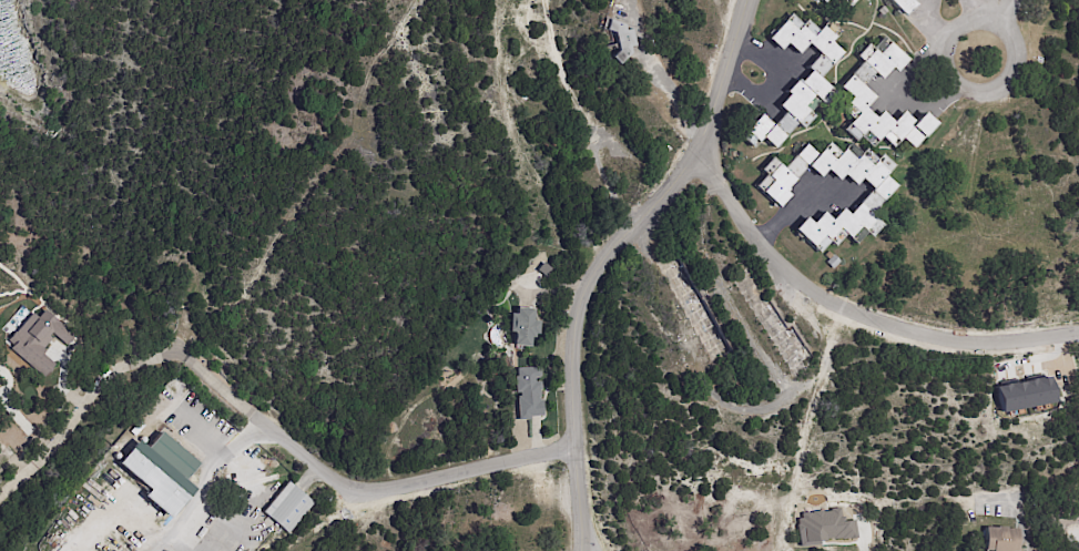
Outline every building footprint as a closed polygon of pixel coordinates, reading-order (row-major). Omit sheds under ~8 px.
[(849,9),(858,0),(841,0),(849,9)] [(903,18),(886,0),(912,0),(910,1),(915,7),(903,18)] [(883,7),(887,12),(883,17),(878,11),(883,7)] [(826,22),(837,32),(827,43),(839,54),(816,80),(831,93),(821,105),(817,102),(806,114),(812,119),(801,131),(794,125),(771,151),(759,139),(749,150),(737,139),(759,116),(771,127),(782,114),(775,109),(786,96),(783,94),(794,82),(797,84),(807,73),(803,70),(816,55),(805,44),(795,55),(783,44),(776,51),(765,41),(788,16),(800,27),(804,21),(816,32),(825,22),(826,22)] [(607,22),(622,25),(623,32),(631,31),(632,37),(635,35),(637,40),(632,41),(634,47),(629,48),(630,54),(617,65),(610,59),(615,52),(612,34),(604,32),(607,21),(607,22)] [(886,43),(906,62),(895,73),(890,69),(879,81),(873,74),(861,88),(873,99),(862,110),(874,121),(880,114),(892,124),(902,114),(913,124),(922,115),(934,126),(912,150),(899,140),(890,149),(879,139),(869,149),(857,137),(853,143),(841,132),(851,121),(839,110),(849,100),(837,89),(861,63),(855,58),(866,45),(871,50),(882,39),(886,43)] [(794,229),(803,221),(810,227),(821,215),(829,223),(839,212),(846,217),(871,192),(858,181),(853,187),(841,176),(835,182),(824,171),(816,178),(805,169),(781,193),(786,198),(775,210),(753,188),(763,177),(757,172),(768,160),(781,171),(804,146),(815,157),(827,144),(838,155),(848,144),(859,155),(864,151),(875,162),(880,156),(893,167),(884,177),(895,188),(869,216),(880,227),(869,239),(865,235),(854,246),(844,236),(833,248),(827,244),(816,255),(792,232),(794,229)] [(825,264),(833,256),(839,263),(832,271),(825,264)] [(44,376),(54,363),(40,352),(53,335),(66,345),(75,335),(43,309),(37,318),(30,312),(4,344),(44,376)] [(519,310),(531,312),(530,323),(537,323),(536,337),(532,337),(531,340),(528,340),(527,349),(510,348),(511,345),(509,345),(510,336),(505,335),(507,317),(513,317),(513,310),(519,310)] [(540,386),(540,392),(539,392),(539,401),(541,401),(542,418),(529,419),(529,422),(517,424),(516,399),(518,399),(518,396),(513,396),(512,380),(515,379),(515,371),(538,369),(540,371),(541,377),(538,380),(533,380),(533,385),(540,384),(540,386)] [(196,465),(197,466),(183,483),(145,451),(160,433),(196,465)] [(152,465),(165,477),(149,496),(135,484),(152,465)] [(293,490),(313,504),(287,537),(261,516),(286,484),(293,490)] [(856,539),(854,520),(842,521),(841,509),(797,512),(799,543),(856,539)] [(1017,548),(1016,550),(984,550),(985,530),(997,531),(997,529),(1006,530),(1006,531),(1018,532),(1017,548)]
